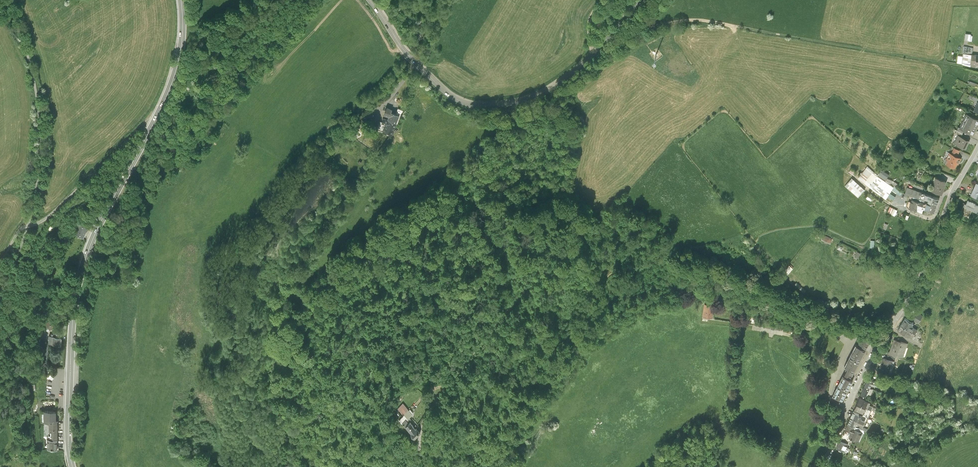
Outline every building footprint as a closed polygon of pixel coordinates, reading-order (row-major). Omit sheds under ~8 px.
[(962,63),(971,66),(972,54),(972,48),(964,47),(963,56),(962,63)] [(391,135),(399,116),(390,112),(391,109),(386,107),(383,115),(388,117),(382,132),(391,135)] [(977,124),(977,120),(967,114),(960,128),(964,130),(973,135),(977,124)] [(961,136),(958,135),(954,143),(965,149),(969,140),(961,136)] [(952,153),(950,152),(946,158),(948,159),(946,163),(954,167),(956,163),(958,164),(961,158),(957,155),(952,153)] [(858,177),(886,197),(892,188),(900,193),(901,191),(896,187),(886,180),(878,175),(867,165),(858,177)] [(881,169),(878,174),(886,179),(889,174),(881,169)] [(946,180),(935,176),(931,189),(941,193),(946,180)] [(845,185),(858,196),(865,189),(852,178),(845,185)] [(887,178),(886,180),(896,187),(898,183),(893,180),(887,178)] [(921,198),(927,200),(936,204),(938,197),(922,191),(921,192),(907,187),(905,193),(921,199),(921,198)] [(923,207),(924,207),(926,203),(912,198),(909,206),(922,210),(923,207)] [(927,200),(926,203),(924,207),(934,211),(936,204),(927,200)] [(967,200),(966,204),(965,206),(972,209),(977,212),(977,205),(967,200)] [(968,217),(972,209),(965,206),(966,204),(964,203),(960,213),(968,217)] [(74,233),(83,237),(88,225),(79,221),(74,233)] [(830,242),(832,238),(823,234),(821,238),(830,242)] [(792,266),(789,263),(784,269),(787,272),(792,266)] [(711,318),(713,306),(704,305),(702,317),(711,318)] [(920,314),(915,311),(910,318),(916,321),(920,314)] [(753,323),(754,317),(742,314),(741,320),(753,323)] [(786,322),(763,317),(762,324),(765,325),(765,327),(780,330),(780,327),(785,328),(786,322)] [(901,323),(907,327),(909,324),(910,325),(913,322),(905,317),(901,323)] [(50,322),(45,327),(50,332),(55,328),(50,322)] [(916,329),(910,325),(909,324),(907,327),(901,323),(898,328),(911,337),(916,329)] [(866,328),(857,344),(865,348),(874,332),(866,328)] [(907,343),(894,338),(889,351),(903,356),(907,343)] [(49,339),(48,347),(60,348),(61,340),(49,339)] [(845,365),(848,366),(854,370),(865,348),(857,344),(856,344),(845,365)] [(46,365),(48,347),(40,346),(39,364),(46,365)] [(887,358),(882,357),(879,370),(888,372),(890,365),(893,365),(894,360),(887,358)] [(850,378),(854,370),(848,366),(844,374),(850,378)] [(852,379),(850,378),(844,374),(833,395),(842,399),(852,379)] [(869,387),(871,383),(880,386),(882,381),(868,377),(864,385),(869,387)] [(865,395),(869,387),(864,385),(861,393),(865,395)] [(859,397),(857,403),(865,406),(867,401),(859,397)] [(409,410),(415,405),(409,399),(404,404),(409,410)] [(398,415),(401,418),(405,414),(406,415),(407,413),(410,411),(402,403),(399,405),(403,411),(398,415)] [(863,410),(865,406),(857,403),(854,408),(862,412),(863,410)] [(853,410),(847,423),(853,425),(855,426),(856,422),(862,425),(864,421),(861,419),(861,417),(860,416),(857,415),(858,413),(853,410)] [(413,431),(419,426),(415,421),(416,421),(415,419),(413,420),(409,416),(409,415),(407,413),(406,415),(405,414),(401,418),(403,420),(404,421),(405,421),(410,426),(409,426),(410,429),(411,431),(413,431)] [(44,427),(49,427),(49,424),(56,424),(56,415),(43,415),(44,427)] [(852,428),(853,425),(847,423),(845,428),(851,431),(849,437),(858,441),(862,432),(852,428)] [(49,441),(49,444),(57,444),(57,427),(57,424),(56,424),(49,424),(49,427),(49,441)] [(840,440),(837,447),(845,451),(848,444),(840,440)] [(57,453),(57,444),(49,444),(47,444),(47,453),(57,453)]
